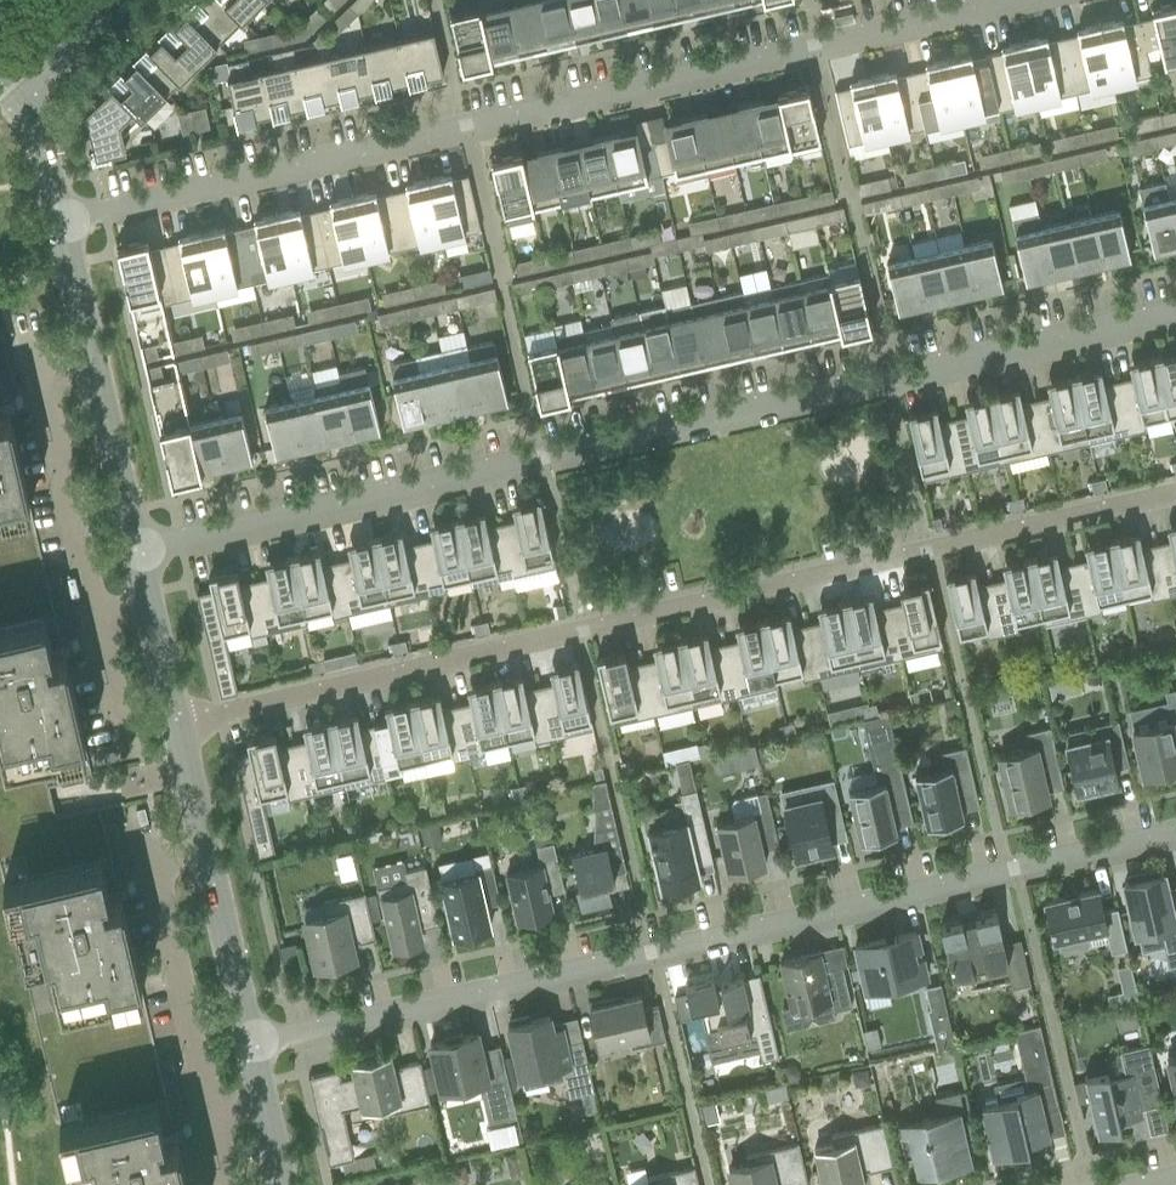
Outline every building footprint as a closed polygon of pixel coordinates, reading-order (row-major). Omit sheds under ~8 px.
[(186,12),(216,43),(242,19),(223,0),(198,0),(186,12)] [(242,19),(261,0),(223,0),(242,19)] [(349,5),(357,14),(371,1),(369,0),(354,0),(349,5)] [(477,2),(479,10),(490,58),(491,58),(495,57),(509,54),(510,54),(518,52),(519,52),(518,50),(518,47),(509,9),(508,5),(507,0),(485,0),(477,2)] [(508,5),(509,9),(518,47),(518,50),(519,52),(528,50),(529,49),(547,45),(537,0),(507,0),(508,5)] [(547,45),(565,41),(567,41),(575,39),(575,37),(574,34),(567,0),(537,0),(547,45)] [(574,34),(575,37),(575,39),(576,39),(584,37),(586,36),(601,33),(593,0),(567,0),(574,34)] [(601,33),(617,29),(618,29),(626,27),(627,27),(626,25),(625,22),(620,0),(593,0),(601,33)] [(625,22),(626,25),(627,27),(636,25),(637,24),(652,21),(647,0),(620,0),(625,22)] [(652,21),(668,17),(669,17),(677,15),(678,15),(677,13),(677,10),(674,0),(647,0),(652,21)] [(677,10),(677,13),(678,15),(687,13),(688,13),(706,8),(704,0),(674,0),(677,10)] [(706,8),(724,4),(725,4),(734,2),(734,0),(704,0),(706,8)] [(322,2),(297,26),(307,36),(332,12),(322,2)] [(1138,20),(1151,75),(1152,75),(1146,50),(1160,47),(1163,61),(1175,58),(1175,3),(1171,4),(1170,4),(1151,8),(1153,17),(1138,20)] [(357,14),(349,5),(336,18),(344,27),(357,14)] [(479,10),(450,16),(461,64),(462,69),(463,69),(472,67),(473,67),(491,62),(490,58),(479,10)] [(186,12),(161,36),(191,67),(216,43),(186,12)] [(1099,21),(1098,21),(1113,84),(1151,75),(1138,20),(1123,24),(1115,26),(1114,21),(1100,24),(1099,21)] [(1077,34),(1062,38),(1075,93),(1113,84),(1098,21),(1098,24),(1084,28),(1085,32),(1077,34)] [(307,36),(297,26),(295,28),(280,32),(283,44),(304,39),(307,36)] [(433,31),(398,39),(408,82),(443,74),(433,31)] [(251,38),(253,50),(272,46),(269,34),(251,38)] [(320,57),(296,63),(306,105),(340,97),(330,55),(327,42),(320,34),(312,41),(317,46),(320,57)] [(161,36),(136,61),(166,92),(191,67),(161,36)] [(1002,52),(987,55),(999,110),(1037,101),(1023,38),(1022,38),(1023,42),(1008,45),(1010,50),(1002,52)] [(1023,38),(1037,101),(1041,116),(1079,108),(1075,93),(1062,38),(1047,41),(1039,43),(1038,38),(1024,41),(1023,38)] [(398,39),(364,47),(374,90),(408,82),(398,39)] [(364,47),(330,55),(340,97),(374,90),(364,47)] [(275,68),(262,70),(272,113),(289,109),(306,105),(296,63),(293,48),(280,51),(272,53),(275,68)] [(948,56),(947,56),(962,119),(999,110),(987,55),(972,59),(964,61),(963,56),(948,59),(948,56)] [(926,69),(911,73),(924,128),(962,119),(947,56),(946,56),(947,59),(933,63),(934,67),(926,69)] [(233,106),(221,108),(224,124),(236,122),(255,117),(272,113),(262,70),(251,73),(248,60),(233,63),(236,76),(230,78),(227,79),(233,106)] [(136,61),(111,85),(141,116),(166,92),(136,61)] [(227,67),(215,70),(218,81),(227,79),(230,78),(227,67)] [(851,87),(834,90),(847,145),(886,136),(871,73),(871,77),(857,80),(858,85),(851,87)] [(872,73),(871,73),(886,136),(924,128),(911,73),(896,76),(888,78),(887,73),(873,77),(872,73)] [(141,116),(111,85),(85,110),(94,145),(90,146),(93,159),(110,155),(109,151),(126,147),(123,134),(141,116)] [(796,90),(778,95),(780,104),(790,146),(790,147),(820,140),(808,93),(807,88),(806,88),(797,90),(796,90)] [(751,103),(750,103),(750,105),(761,152),(784,147),(789,146),(790,146),(780,104),(779,104),(765,108),(763,102),(751,105),(751,103)] [(739,114),(723,117),(733,159),(761,152),(750,105),(738,108),(739,114)] [(205,107),(191,110),(195,131),(210,127),(205,107)] [(195,131),(191,110),(178,113),(182,134),(195,131)] [(1160,114),(1162,126),(1175,123),(1175,113),(1175,110),(1160,114)] [(1138,119),(1141,131),(1162,126),(1160,114),(1138,119)] [(694,116),(693,116),(705,167),(707,175),(708,175),(706,165),(733,159),(723,117),(708,121),(707,115),(694,118),(694,116)] [(667,139),(653,142),(661,176),(675,172),(678,182),(707,175),(705,167),(693,116),(693,118),(681,121),(682,127),(666,131),(668,139),(667,139)] [(1106,126),(1083,131),(1086,143),(1108,138),(1106,126)] [(1086,143),(1083,131),(1062,136),(1065,148),(1086,143)] [(1172,131),(1154,135),(1157,147),(1175,143),(1172,131)] [(1157,147),(1154,135),(1137,139),(1139,151),(1157,147)] [(606,136),(606,137),(617,186),(661,176),(653,142),(639,145),(639,146),(637,137),(620,141),(619,136),(607,138),(606,136)] [(595,147),(579,151),(589,192),(617,186),(606,137),(605,137),(606,139),(594,141),(595,147)] [(1030,144),(1008,149),(1010,161),(1033,156),(1030,144)] [(550,150),(549,150),(560,199),(589,192),(579,151),(564,154),(562,149),(550,151),(550,150)] [(1010,161),(1008,149),(987,154),(989,166),(1010,161)] [(1095,149),(1078,153),(1080,165),(1098,161),(1095,149)] [(523,164),(532,205),(533,205),(538,204),(560,199),(549,150),(549,152),(537,154),(538,160),(527,163),(523,164)] [(1080,165),(1078,153),(1060,157),(1063,169),(1080,165)] [(492,161),(491,161),(492,166),(503,213),(506,225),(535,218),(533,207),(532,205),(523,164),(520,154),(502,158),(501,158),(492,161)] [(954,161),(932,166),(935,178),(957,173),(954,161)] [(1044,161),(1027,165),(1029,176),(1047,172),(1044,161)] [(1029,176),(1027,165),(1009,169),(1012,181),(1029,176)] [(935,178),(932,166),(911,171),(914,183),(935,178)] [(428,176),(427,176),(442,239),(480,230),(468,175),(444,181),(443,176),(429,179),(428,176)] [(414,187),(391,193),(404,248),(442,239),(427,176),(426,176),(427,179),(413,183),(414,187)] [(895,176),(888,178),(890,188),(897,187),(895,176)] [(968,178),(950,182),(953,194),(970,190),(968,178)] [(856,184),(859,196),(881,191),(878,179),(856,184)] [(953,194),(950,182),(932,186),(935,198),(953,194)] [(1139,188),(1142,205),(1153,252),(1170,248),(1171,248),(1175,246),(1175,230),(1169,200),(1167,189),(1165,184),(1165,182),(1139,188)] [(1167,189),(1169,200),(1175,230),(1175,187),(1167,189)] [(834,202),(833,200),(831,190),(811,194),(814,206),(834,202)] [(917,190),(899,194),(902,206),(919,202),(917,190)] [(338,205),(315,210),(328,265),(366,256),(351,193),(351,197),(337,200),(338,205)] [(352,193),(351,193),(366,256),(404,248),(391,193),(368,198),(367,193),(353,197),(352,193)] [(902,206),(899,194),(881,198),(884,210),(902,206)] [(791,199),(773,203),(776,215),(794,211),(791,199)] [(776,215),(773,203),(756,207),(758,219),(776,215)] [(845,219),(843,209),(843,207),(822,211),(825,223),(845,219)] [(276,211),(290,274),(328,265),(315,210),(293,215),(291,211),(277,214),(276,211)] [(1119,210),(1092,216),(1102,259),(1103,261),(1103,263),(1104,263),(1112,261),(1113,261),(1129,257),(1119,210)] [(263,222),(240,227),(252,283),(290,274),(276,211),(275,211),(276,214),(262,218),(263,222)] [(716,216),(719,228),(737,224),(734,212),(716,216)] [(1038,213),(1011,219),(1015,234),(1026,281),(1042,277),(1043,277),(1051,275),(1052,275),(1052,273),(1051,270),(1041,228),(1038,213)] [(802,216),(785,220),(788,232),(805,228),(802,216)] [(1092,216),(1067,222),(1077,269),(1093,265),(1094,265),(1102,263),(1103,263),(1103,261),(1102,259),(1092,216)] [(706,219),(688,223),(690,234),(692,234),(702,232),(708,230),(706,219)] [(788,232),(785,220),(767,224),(770,236),(788,232)] [(1067,222),(1041,228),(1051,270),(1052,273),(1052,275),(1053,275),(1061,273),(1062,273),(1077,269),(1067,222)] [(201,228),(200,228),(215,291),(252,283),(240,227),(217,233),(216,228),(202,231),(201,228)] [(187,240),(164,245),(177,300),(215,291),(200,228),(199,228),(200,232),(186,235),(187,240)] [(746,229),(728,233),(731,245),(749,241),(746,229)] [(657,230),(640,234),(642,246),(649,244),(659,242),(660,241),(657,230)] [(731,245),(728,233),(712,237),(715,249),(731,245)] [(690,234),(675,238),(678,250),(694,246),(692,234),(690,234)] [(611,240),(614,252),(632,248),(629,236),(611,240)] [(660,241),(659,242),(662,254),(678,250),(675,238),(660,241)] [(991,239),(965,246),(975,293),(1002,286),(991,239)] [(177,300),(164,245),(149,248),(147,240),(117,247),(143,361),(174,354),(171,342),(162,304),(177,300)] [(590,245),(572,249),(575,261),(592,257),(590,245)] [(965,246),(939,251),(950,298),(975,293),(965,246)] [(575,261),(572,249),(554,253),(557,265),(575,261)] [(939,251),(913,257),(924,304),(950,298),(939,251)] [(642,253),(626,257),(629,269),(645,265),(642,253)] [(629,269),(626,257),(608,261),(611,273),(629,269)] [(924,304),(913,257),(887,263),(898,311),(924,304)] [(514,262),(517,273),(517,274),(537,270),(534,258),(514,262)] [(587,266),(569,270),(572,282),(590,278),(587,266)] [(492,280),(489,268),(467,274),(470,285),(492,280)] [(572,282),(569,270),(551,274),(554,286),(572,282)] [(827,274),(799,281),(811,332),(811,335),(812,337),(821,335),(822,335),(839,331),(840,335),(841,335),(829,282),(827,274)] [(858,275),(829,282),(841,335),(859,331),(861,330),(869,328),(871,328),(870,328),(869,323),(858,275)] [(511,283),(514,295),(534,291),(531,279),(511,283)] [(434,281),(413,286),(415,298),(437,293),(434,281)] [(771,287),(770,287),(783,344),(802,339),(803,339),(811,337),(812,337),(799,281),(798,281),(771,287)] [(687,282),(663,288),(667,306),(691,300),(687,282)] [(415,298),(413,286),(391,291),(394,303),(415,298)] [(770,287),(742,294),(754,346),(755,348),(755,350),(756,350),(764,348),(765,348),(783,344),(770,287)] [(493,288),(480,291),(482,302),(496,299),(493,288)] [(741,291),(716,297),(719,309),(730,356),(745,353),(746,352),(755,350),(755,348),(754,346),(742,294),(741,291)] [(473,292),(455,296),(457,308),(476,304),(473,292)] [(457,308),(455,296),(438,300),(440,312),(457,308)] [(716,297),(690,303),(704,362),(730,356),(719,309),(716,297)] [(359,299),(337,304),(340,315),(361,310),(359,299)] [(690,303),(665,309),(668,321),(679,368),(704,362),(690,303)] [(340,315),(337,304),(315,309),(318,320),(340,315)] [(422,304),(404,308),(407,320),(425,316),(422,304)] [(664,306),(639,311),(652,369),(661,367),(662,372),(663,372),(679,368),(668,321),(665,309),(664,306)] [(376,307),(366,309),(368,319),(378,316),(376,307)] [(407,320),(404,308),(387,312),(389,324),(407,320)] [(639,311),(610,318),(612,324),(614,333),(625,381),(643,376),(644,376),(643,371),(652,369),(639,311)] [(283,316),(261,321),(264,333),(286,328),(283,316)] [(264,333),(261,321),(240,326),(242,338),(264,333)] [(345,322),(327,326),(330,338),(348,334),(345,322)] [(612,324),(583,331),(595,382),(596,385),(596,387),(597,387),(605,385),(606,385),(625,381),(614,333),(612,324)] [(330,338),(327,326),(310,330),(313,342),(330,338)] [(553,329),(523,335),(527,352),(538,400),(539,404),(539,405),(541,404),(549,402),(551,402),(569,398),(568,394),(558,351),(557,348),(557,345),(555,337),(553,329)] [(582,331),(555,337),(557,345),(557,348),(558,351),(568,394),(569,393),(573,392),(586,389),(587,389),(596,387),(583,331),(582,331)] [(294,333),(276,338),(279,350),(297,345),(294,333)] [(197,336),(186,339),(188,350),(200,348),(197,336)] [(279,350),(276,338),(259,342),(262,354),(279,350)] [(188,350),(186,339),(171,342),(174,354),(188,350)] [(467,347),(470,360),(481,407),(507,401),(493,341),(467,347)] [(455,413),(472,409),(481,407),(470,360),(467,347),(467,346),(441,352),(455,413)] [(217,351),(199,355),(202,367),(220,363),(217,351)] [(416,357),(419,372),(429,417),(430,419),(455,413),(441,352),(416,357)] [(1156,357),(1169,414),(1171,424),(1175,422),(1175,353),(1173,353),(1156,357)] [(202,367),(199,355),(182,359),(185,371),(202,367)] [(416,357),(389,364),(392,378),(394,384),(403,425),(420,421),(421,421),(429,419),(430,419),(429,417),(419,372),(416,357)] [(1131,377),(1118,381),(1130,433),(1146,429),(1143,420),(1169,414),(1156,357),(1137,362),(1128,364),(1131,377)] [(201,472),(190,425),(179,377),(164,380),(160,365),(145,368),(172,483),(202,476),(201,472)] [(365,367),(338,373),(340,380),(353,436),(354,436),(362,434),(363,434),(379,430),(369,383),(365,367)] [(1092,372),(1073,376),(1089,443),(1130,433),(1118,381),(1103,384),(1100,370),(1092,372)] [(1049,396),(1035,400),(1047,452),(1089,443),(1073,376),(1055,381),(1046,383),(1049,396)] [(99,809),(123,804),(123,801),(119,787),(116,772),(116,770),(92,775),(91,772),(86,750),(85,746),(65,660),(64,655),(64,654),(61,643),(46,577),(45,571),(30,507),(9,418),(8,412),(8,411),(5,401),(0,377),(0,832),(99,809)] [(340,380),(315,386),(327,442),(353,436),(340,380)] [(289,390),(291,401),(302,448),(327,442),(315,386),(314,384),(289,390)] [(1009,391),(991,395),(1006,462),(1047,452),(1035,400),(1021,403),(1018,389),(1009,391)] [(967,415),(953,419),(965,471),(1006,462),(991,395),(973,400),(964,402),(967,415)] [(302,448),(291,401),(265,407),(276,454),(302,448)] [(927,410),(908,415),(923,481),(965,471),(953,419),(939,422),(936,408),(927,410)] [(241,413),(214,419),(225,466),(252,460),(241,413)] [(214,419),(190,425),(201,472),(225,466),(214,419)] [(1104,478),(1097,480),(1100,492),(1107,491),(1104,478)] [(1100,492),(1097,480),(1090,482),(1093,494),(1100,492)] [(1022,497),(1014,499),(1017,512),(1025,510),(1022,497)] [(1017,512),(1014,499),(1008,501),(1011,513),(1017,512)] [(514,520),(501,523),(513,576),(555,566),(540,500),(520,504),(511,506),(514,520)] [(475,515),(457,519),(470,576),(472,585),(513,576),(501,523),(487,526),(486,526),(483,513),(475,515)] [(932,518),(934,528),(934,531),(943,529),(940,516),(932,518)] [(432,539),(418,542),(431,595),(447,591),(444,582),(470,576),(457,519),(438,523),(429,525),(432,539)] [(1155,544),(1167,596),(1175,594),(1175,525),(1166,527),(1169,541),(1155,544)] [(392,534),(374,538),(389,604),(431,595),(418,542),(405,545),(404,545),(401,532),(392,534)] [(1130,535),(1111,540),(1124,596),(1149,591),(1151,600),(1167,596),(1155,544),(1141,547),(1138,534),(1130,535)] [(349,558),(336,561),(348,614),(389,604),(374,538),(356,542),(347,544),(350,558),(349,558)] [(1087,560),(1073,563),(1085,615),(1101,612),(1099,602),(1124,596),(1111,540),(1093,544),(1084,546),(1087,560)] [(310,553),(292,557),(305,614),(330,608),(332,618),(348,614),(336,561),(322,564),(319,551),(310,553)] [(1047,555),(1029,559),(1042,615),(1044,625),(1085,615),(1073,563),(1059,566),(1056,552),(1047,555)] [(266,577),(254,580),(266,633),(307,623),(305,614),(292,557),(274,561),(265,563),(268,577),(266,577)] [(1005,579),(991,582),(1003,634),(1019,631),(1017,621),(1042,615),(1029,559),(1011,563),(1002,565),(1005,579)] [(212,590),(197,593),(220,696),(238,692),(224,633),(248,627),(250,637),(266,633),(254,580),(240,583),(237,570),(228,572),(209,576),(212,590)] [(965,573),(946,578),(958,635),(985,629),(987,638),(1003,634),(991,582),(977,585),(976,585),(973,572),(965,573)] [(902,602),(888,605),(900,658),(943,648),(927,582),(926,582),(908,586),(899,589),(902,602)] [(862,597),(844,601),(859,668),(900,658),(888,605),(874,609),(871,595),(862,597)] [(820,621),(806,624),(818,677),(859,668),(844,601),(826,606),(817,608),(820,621)] [(555,605),(558,618),(567,616),(564,603),(555,605)] [(537,606),(521,609),(525,626),(541,623),(537,606)] [(780,616),(762,620),(775,677),(800,671),(802,681),(818,677),(806,624),(792,628),(789,614),(780,616)] [(738,640),(724,643),(736,696),(777,687),(775,677),(762,620),(744,625),(735,627),(738,640)] [(487,621),(480,623),(482,635),(490,633),(487,621)] [(482,635),(480,623),(473,624),(476,637),(482,635)] [(698,635),(679,639),(692,696),(695,706),(720,700),(736,696),(724,643),(710,647),(709,647),(706,633),(698,635)] [(655,659),(641,663),(653,715),(695,706),(692,696),(679,639),(661,644),(652,646),(655,659)] [(405,640),(397,642),(400,654),(408,652),(405,640)] [(400,654),(397,642),(391,643),(394,656),(400,654)] [(1142,642),(1135,644),(1137,656),(1145,654),(1142,642)] [(1137,656),(1135,644),(1128,645),(1131,657),(1137,656)] [(615,654),(596,659),(611,725),(653,715),(641,663),(628,666),(624,652),(615,654)] [(323,659),(315,661),(318,673),(325,672),(323,659)] [(318,673),(315,661),(309,662),(311,675),(318,673)] [(1060,661),(1052,663),(1055,675),(1063,673),(1060,661)] [(552,683),(538,686),(551,739),(567,735),(565,726),(591,720),(577,663),(576,663),(558,667),(549,669),(552,683)] [(1055,675),(1052,663),(1046,664),(1048,676),(1055,675)] [(1079,671),(1049,678),(1052,694),(1083,687),(1079,671)] [(512,678),(494,682),(507,738),(507,739),(532,733),(535,743),(551,739),(538,686),(525,690),(521,676),(512,678)] [(969,681),(972,692),(972,694),(981,692),(978,679),(969,681)] [(470,702),(456,705),(468,758),(471,769),(512,760),(507,739),(507,738),(494,682),(476,686),(467,688),(470,702)] [(943,688),(946,700),(954,698),(951,686),(943,688)] [(430,697),(412,701),(425,758),(450,752),(452,762),(468,758),(456,705),(442,709),(439,695),(430,697)] [(953,699),(943,702),(946,717),(956,714),(953,699)] [(388,721),(374,724),(386,777),(402,773),(400,764),(425,758),(412,701),(394,705),(385,708),(388,721)] [(875,704),(867,705),(870,717),(878,716),(875,704)] [(870,717),(867,705),(861,707),(864,719),(870,717)] [(1132,729),(1143,777),(1155,774),(1156,779),(1173,775),(1175,774),(1175,709),(1169,711),(1171,720),(1132,729)] [(348,716),(330,720),(343,777),(345,787),(370,781),(386,777),(374,724),(360,728),(357,714),(348,716)] [(877,783),(848,790),(860,842),(897,834),(895,826),(892,813),(910,809),(900,767),(899,762),(890,726),(888,717),(888,715),(862,721),(863,723),(873,768),(877,783)] [(306,740),(292,744),(304,796),(345,787),(343,777),(330,720),(311,725),(302,727),(306,740)] [(1086,740),(1066,745),(1077,792),(1091,789),(1108,785),(1119,782),(1115,768),(1128,765),(1118,720),(1083,728),(1086,740)] [(793,723),(785,724),(788,736),(796,735),(793,723)] [(788,736),(785,724),(779,726),(781,738),(788,736)] [(1043,778),(1060,774),(1050,727),(1024,733),(1027,749),(999,755),(1011,807),(1047,799),(1043,778)] [(249,753),(234,757),(258,859),(275,855),(261,796),(285,790),(288,800),(304,796),(292,744),(278,747),(274,733),(266,735),(246,739),(249,753)] [(710,742),(703,743),(706,755),(713,754),(710,742)] [(706,755),(703,743),(696,745),(699,757),(706,755)] [(772,743),(757,747),(761,761),(776,758),(772,743)] [(754,746),(740,749),(744,767),(758,763),(754,746)] [(958,798),(976,794),(965,746),(939,752),(943,768),(914,775),(926,825),(924,825),(924,827),(963,818),(958,798)] [(620,762),(623,774),(631,773),(628,760),(620,762)] [(689,765),(676,768),(680,785),(693,782),(689,765)] [(604,779),(601,767),(593,768),(596,781),(604,779)] [(593,782),(592,808),(594,808),(606,805),(609,804),(610,804),(605,779),(593,782)] [(796,857),(821,851),(832,849),(828,832),(844,828),(833,779),(820,782),(823,796),(784,805),(791,834),(788,834),(793,853),(795,852),(796,857)] [(525,784),(518,786),(520,798),(528,796),(525,784)] [(520,798),(518,786),(511,788),(514,800),(520,798)] [(696,865),(712,861),(696,789),(679,793),(682,804),(676,806),(680,824),(648,831),(661,888),(666,887),(667,891),(684,887),(683,883),(699,879),(696,865)] [(735,819),(716,823),(728,873),(733,871),(734,875),(747,872),(746,868),(755,866),(765,864),(764,859),(762,850),(779,846),(770,808),(766,791),(735,798),(731,803),(735,819)] [(443,804),(435,805),(438,817),(446,815),(443,804)] [(438,817),(435,805),(429,807),(431,819),(438,817)] [(0,832),(0,868),(3,883),(4,887),(9,908),(10,912),(59,1126),(60,1129),(65,1151),(66,1154),(73,1184),(186,1184),(177,1145),(176,1140),(176,1139),(173,1129),(158,1063),(158,1062),(157,1057),(142,993),(136,965),(121,902),(120,898),(120,897),(117,886),(103,824),(103,823),(99,809),(0,832)] [(361,823),(353,824),(356,836),(363,834),(361,823)] [(438,823),(420,827),(424,844),(442,839),(438,823)] [(356,836),(353,824),(346,826),(349,838),(356,836)] [(593,849),(572,854),(578,883),(575,884),(581,907),(611,899),(609,890),(607,881),(614,879),(612,872),(623,869),(624,871),(626,870),(615,825),(614,825),(611,826),(594,830),(593,849)] [(550,831),(533,834),(536,846),(553,842),(550,831)] [(545,879),(561,875),(553,842),(536,846),(540,866),(506,874),(517,921),(533,917),(534,922),(547,919),(546,914),(553,913),(545,879)] [(406,881),(377,888),(383,918),(386,917),(394,950),(415,945),(422,943),(421,937),(419,929),(439,924),(425,866),(404,871),(406,881)] [(497,895),(498,895),(492,866),(475,870),(476,872),(441,880),(454,936),(469,932),(470,938),(487,934),(486,929),(490,928),(483,896),(496,893),(497,895)] [(1164,877),(1163,874),(1149,877),(1148,871),(1128,876),(1129,882),(1124,883),(1135,934),(1161,928),(1166,951),(1175,949),(1175,899),(1169,900),(1164,877)] [(1066,897),(1044,901),(1053,940),(1058,939),(1060,949),(1065,951),(1086,947),(1088,942),(1086,932),(1105,928),(1111,953),(1126,949),(1117,908),(1103,911),(1101,901),(1100,898),(1098,889),(1076,894),(1075,890),(1074,891),(1075,895),(1067,896),(1066,892),(1065,893),(1066,897)] [(320,903),(302,908),(304,920),(310,944),(311,944),(311,947),(316,946),(321,965),(321,967),(327,965),(355,959),(351,942),(357,941),(358,943),(375,939),(364,892),(360,893),(360,894),(320,903)] [(996,913),(978,917),(975,918),(975,920),(962,923),(961,921),(940,926),(951,976),(1006,963),(1012,988),(1030,983),(1026,965),(1019,939),(1019,941),(1003,944),(996,913)] [(916,931),(894,936),(855,945),(866,991),(888,986),(890,994),(909,990),(906,978),(911,977),(912,980),(926,977),(922,958),(916,959),(915,954),(921,953),(916,931)] [(297,943),(280,947),(284,962),(300,958),(297,943)] [(810,1016),(818,1021),(828,1019),(833,1018),(834,1019),(835,1018),(833,1010),(851,1006),(842,966),(824,970),(820,953),(819,954),(820,958),(804,961),(804,959),(806,958),(806,957),(780,963),(791,1010),(808,1006),(810,1016)] [(744,983),(743,977),(729,980),(715,984),(713,978),(685,985),(690,1007),(706,1004),(710,1022),(717,1020),(722,1042),(756,1034),(762,1060),(779,1056),(759,973),(758,974),(759,980),(744,983)] [(929,1018),(947,1014),(940,983),(925,986),(930,1008),(927,1008),(929,1018)] [(1122,992),(1107,995),(1109,1006),(1124,1002),(1122,992)] [(665,1040),(657,1006),(643,1009),(640,995),(609,1002),(608,998),(594,1002),(595,1005),(590,1007),(599,1045),(630,1038),(632,1047),(665,1040)] [(511,1025),(508,1026),(520,1076),(523,1089),(548,1083),(549,1083),(547,1076),(563,1072),(569,1097),(594,1091),(582,1040),(581,1041),(566,1044),(562,1028),(553,1030),(551,1023),(549,1016),(530,1021),(528,1015),(510,1020),(511,1025)] [(1058,1105),(1048,1061),(1039,1022),(1012,1028),(1021,1069),(1023,1068),(1028,1090),(1016,1093),(1017,1098),(997,1102),(996,1097),(985,1100),(986,1105),(981,1106),(993,1158),(1020,1152),(1017,1139),(1025,1138),(1026,1143),(1048,1137),(1042,1109),(1058,1105)] [(876,1028),(863,1031),(867,1049),(880,1046),(876,1028)] [(504,1102),(508,1119),(517,1117),(500,1045),(481,1049),(477,1033),(463,1036),(462,1031),(443,1036),(445,1040),(430,1044),(441,1091),(479,1082),(481,1092),(483,1092),(487,1106),(504,1102)] [(1135,1110),(1162,1104),(1148,1045),(1120,1051),(1125,1074),(1109,1078),(1107,1071),(1084,1077),(1097,1134),(1121,1128),(1119,1121),(1137,1117),(1135,1110)] [(354,1076),(341,1079),(348,1108),(360,1105),(362,1110),(380,1106),(382,1114),(425,1105),(430,1104),(420,1061),(399,1066),(400,1068),(394,1069),(390,1053),(379,1055),(377,1048),(360,1052),(361,1059),(356,1061),(357,1066),(351,1067),(354,1076)] [(1167,1058),(1175,1097),(1175,1056),(1167,1058)] [(791,1066),(782,1068),(785,1082),(800,1079),(798,1070),(791,1066)] [(867,1068),(852,1072),(854,1082),(859,1085),(870,1083),(867,1068)] [(348,1108),(341,1079),(339,1070),(313,1076),(318,1097),(313,1098),(328,1164),(354,1158),(343,1109),(348,1108)] [(784,1086),(760,1092),(763,1104),(787,1098),(784,1086)] [(897,1125),(901,1144),(904,1158),(914,1156),(918,1175),(947,1169),(944,1155),(979,1147),(972,1120),(966,1122),(959,1091),(934,1097),(939,1116),(897,1125)] [(714,1102),(702,1104),(706,1124),(719,1121),(714,1102)] [(814,1148),(821,1175),(823,1184),(864,1184),(861,1171),(867,1169),(868,1172),(893,1166),(883,1123),(831,1135),(833,1143),(814,1148)] [(729,1168),(733,1184),(808,1184),(798,1142),(746,1155),(748,1163),(729,1168)] [(464,1165),(449,1169),(453,1184),(461,1183),(466,1175),(464,1165)] [(694,1167),(647,1178),(649,1184),(699,1184),(694,1167)]
